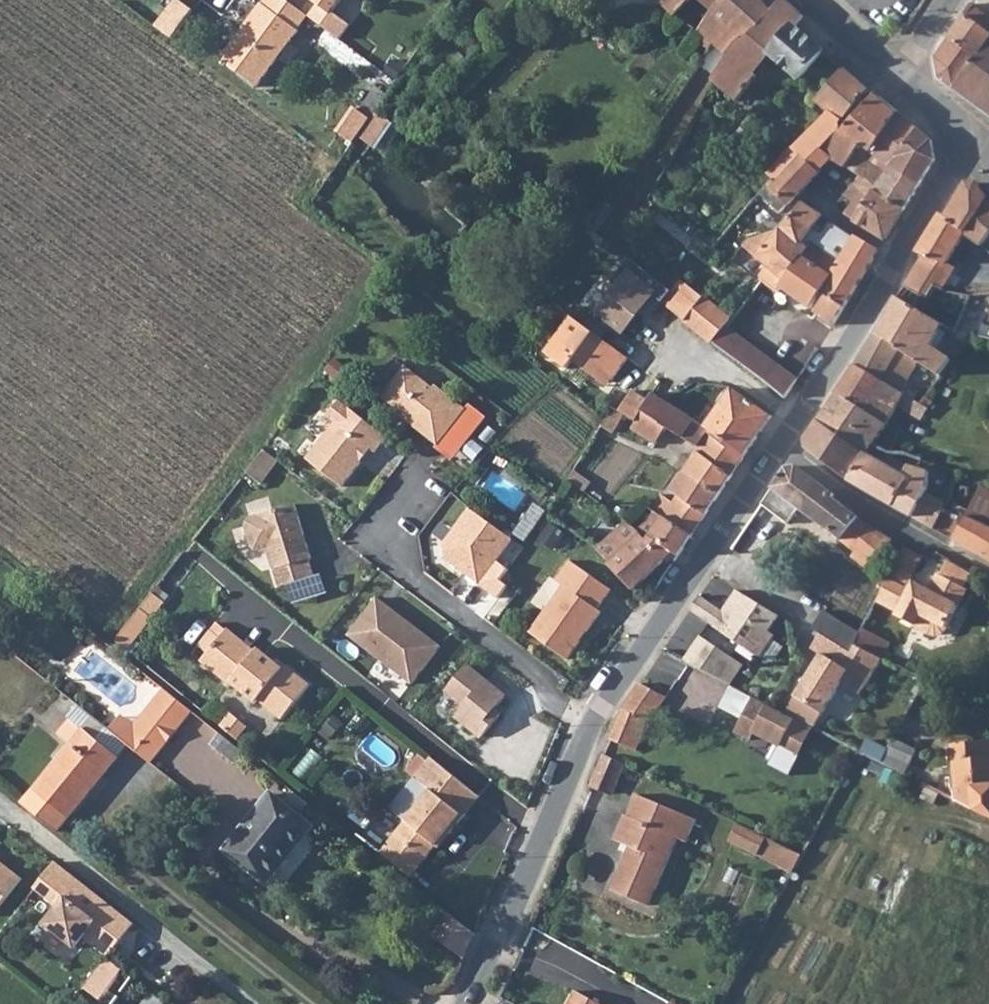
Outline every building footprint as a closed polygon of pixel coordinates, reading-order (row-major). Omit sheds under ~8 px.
[(156,27),(174,40),(195,10),(181,0),(175,0),(156,27)] [(296,28),(306,15),(286,0),(265,0),(263,4),(296,28)] [(319,4),(310,17),(341,39),(352,25),(333,11),(341,0),(314,0),(319,4)] [(674,15),(691,0),(660,0),(674,15)] [(705,37),(715,44),(727,56),(772,10),(763,0),(722,0),(713,12),(698,31),(705,37)] [(713,12),(722,0),(699,0),(713,12)] [(727,56),(711,79),(713,81),(737,101),(758,76),(749,70),(765,50),(799,79),(824,51),(795,26),(804,16),(786,0),(782,0),(772,10),(727,56)] [(237,34),(220,57),(258,85),(299,31),(296,28),(263,4),(261,3),(251,15),(254,19),(240,37),(237,34)] [(973,3),(965,15),(968,17),(988,31),(988,15),(973,3)] [(988,49),(988,31),(968,17),(953,38),(981,59),(988,49)] [(700,43),(711,50),(715,44),(705,37),(700,43)] [(940,57),(942,79),(957,90),(981,59),(953,38),(940,57)] [(981,59),(957,90),(988,114),(988,49),(981,59)] [(704,68),(697,64),(694,71),(700,75),(704,68)] [(768,175),(772,178),(777,183),(800,157),(820,172),(832,159),(820,151),(843,129),(841,123),(872,88),(846,67),(816,101),(830,113),(795,147),(793,145),(768,175)] [(892,166),(922,130),(877,93),(843,129),(820,151),(832,159),(846,167),(847,166),(862,145),(892,166)] [(339,135),(352,144),(358,136),(370,120),(356,110),(339,135)] [(401,131),(375,112),(370,120),(358,136),(370,144),(384,154),(401,131)] [(936,161),(934,141),(922,130),(892,166),(921,186),(936,161)] [(751,148),(744,143),(739,151),(745,156),(751,148)] [(847,166),(858,174),(867,159),(886,173),(892,166),(862,145),(847,166)] [(780,213),(820,172),(800,157),(777,183),(772,178),(760,194),(780,213)] [(877,186),(886,173),(867,159),(858,174),(877,186)] [(921,186),(892,166),(886,173),(877,186),(875,190),(905,211),(921,186)] [(852,184),(871,197),(875,190),(877,186),(858,174),(852,184)] [(967,233),(983,246),(988,239),(988,198),(978,182),(969,184),(947,219),(967,233)] [(852,184),(845,195),(855,201),(865,207),(871,197),(852,184)] [(865,207),(856,222),(886,240),(897,224),(905,211),(875,190),(871,197),(865,207)] [(865,207),(855,201),(845,215),(856,222),(865,207)] [(794,276),(809,250),(802,246),(804,241),(814,227),(822,214),(803,203),(778,230),(751,238),(767,252),(794,276)] [(946,266),(967,233),(947,219),(943,216),(918,253),(925,257),(943,267),(946,266)] [(814,227),(804,241),(811,245),(843,264),(857,239),(830,221),(822,232),(814,227)] [(857,239),(843,264),(825,293),(827,295),(832,297),(846,306),(880,249),(859,236),(857,239)] [(758,281),(763,283),(783,296),(789,285),(794,276),(767,252),(751,238),(744,244),(767,267),(758,281)] [(804,241),(802,246),(809,250),(811,245),(804,241)] [(809,250),(794,276),(789,285),(819,303),(825,293),(843,264),(811,245),(809,250)] [(943,267),(925,257),(913,275),(931,287),(943,267)] [(663,303),(672,291),(668,288),(630,258),(611,282),(616,286),(595,312),(623,336),(655,296),(663,303)] [(931,287),(913,275),(906,287),(925,297),(931,287)] [(689,286),(681,280),(672,291),(663,303),(670,308),(689,286)] [(689,286),(670,308),(676,313),(685,321),(704,297),(689,286)] [(899,299),(938,321),(949,292),(931,287),(925,297),(906,287),(899,299)] [(827,295),(825,293),(819,303),(821,305),(827,295)] [(685,321),(713,343),(732,319),(704,297),(685,321)] [(819,316),(834,325),(846,306),(832,297),(819,316)] [(900,350),(918,361),(942,376),(953,359),(928,344),(941,323),(938,321),(899,299),(879,332),(900,346),(900,350)] [(816,321),(831,330),(834,325),(819,316),(816,321)] [(628,358),(572,317),(546,353),(568,369),(574,362),(603,383),(607,376),(612,380),(628,358)] [(980,336),(988,338),(988,325),(983,324),(980,336)] [(780,368),(728,327),(716,343),(768,382),(780,368)] [(856,367),(879,332),(875,330),(853,364),(856,367)] [(881,381),(890,364),(910,374),(918,361),(900,350),(900,346),(879,332),(856,367),(881,381)] [(890,364),(881,381),(902,393),(911,376),(910,374),(890,364)] [(881,381),(856,367),(838,393),(867,408),(881,381)] [(435,390),(406,368),(388,394),(389,404),(410,419),(408,422),(442,448),(456,429),(473,441),(490,419),(473,407),(469,412),(438,387),(435,390)] [(768,382),(786,398),(797,381),(780,368),(768,382)] [(607,386),(612,380),(607,376),(603,383),(607,386)] [(921,420),(929,409),(921,404),(904,393),(904,394),(902,393),(881,381),(867,408),(838,393),(820,419),(874,444),(887,425),(898,406),(921,420)] [(649,401),(643,412),(668,428),(700,448),(709,433),(711,434),(747,458),(773,417),(733,390),(706,428),(654,394),(649,401)] [(625,414),(637,421),(643,412),(649,401),(632,391),(620,411),(625,414)] [(929,409),(933,402),(926,397),(921,404),(929,409)] [(331,480),(374,428),(354,412),(341,402),(329,417),(337,424),(307,460),(331,480)] [(601,426),(613,433),(625,414),(620,411),(613,407),(601,426)] [(637,421),(632,429),(656,445),(668,428),(643,412),(637,421)] [(873,446),(819,421),(808,437),(809,449),(849,480),(873,446)] [(378,456),(390,441),(374,428),(331,480),(344,490),(373,453),(378,456)] [(473,441),(456,429),(442,448),(439,451),(456,464),(473,441)] [(748,460),(747,458),(711,434),(698,453),(732,476),(737,479),(748,460)] [(895,454),(874,444),(873,446),(849,480),(913,518),(925,492),(927,489),(929,472),(912,466),(908,477),(890,466),(896,457),(895,454)] [(281,462),(267,452),(248,473),(262,485),(281,462)] [(732,476),(698,453),(694,460),(675,486),(681,490),(675,498),(663,491),(651,507),(657,511),(663,515),(664,514),(693,535),(732,476)] [(908,477),(912,466),(896,457),(890,466),(908,477)] [(836,498),(836,494),(798,466),(787,468),(762,505),(787,525),(800,510),(857,553),(875,529),(858,514),(840,501),(836,498)] [(979,489),(966,519),(988,529),(988,494),(979,489)] [(944,508),(946,503),(925,492),(913,518),(935,530),(944,508)] [(263,552),(273,549),(285,587),(318,577),(312,559),(315,558),(298,505),(253,519),(249,527),(255,548),(263,552)] [(954,541),(966,519),(944,508),(935,530),(954,541)] [(516,539),(527,545),(546,516),(535,509),(516,539)] [(446,560),(478,584),(511,541),(471,511),(445,545),(446,560)] [(612,563),(611,564),(630,584),(635,589),(675,549),(680,552),(693,535),(664,514),(663,515),(657,511),(652,518),(640,530),(609,560),(612,563)] [(966,519),(954,541),(988,561),(988,529),(966,519)] [(628,521),(598,548),(609,560),(640,530),(628,521)] [(894,540),(875,529),(857,553),(854,558),(871,569),(894,540)] [(924,555),(906,547),(879,600),(900,611),(898,615),(932,632),(939,632),(945,630),(966,589),(964,588),(942,577),(940,575),(931,592),(910,581),(924,555)] [(566,569),(570,572),(563,583),(565,585),(531,631),(568,658),(603,611),(599,608),(613,589),(573,559),(566,569)] [(950,561),(942,577),(964,588),(972,573),(950,561)] [(558,579),(563,583),(570,572),(566,569),(558,579)] [(690,610),(760,658),(761,655),(772,640),(775,635),(769,631),(780,615),(737,590),(723,612),(700,596),(690,610)] [(380,598),(350,634),(412,686),(438,654),(415,634),(418,630),(380,598)] [(141,609),(117,640),(129,650),(153,617),(141,609)] [(861,634),(824,611),(813,629),(821,634),(844,648),(852,652),(855,645),(861,634)] [(212,630),(200,645),(208,653),(202,660),(232,684),(233,683),(258,702),(260,699),(286,719),(313,685),(289,665),(286,669),(260,649),(257,652),(228,628),(221,636),(212,630)] [(861,634),(855,645),(882,659),(891,643),(863,629),(861,634)] [(415,634),(438,654),(443,648),(418,630),(415,634)] [(844,648),(821,634),(812,649),(822,655),(823,654),(836,661),(844,648)] [(702,637),(685,661),(730,685),(743,665),(702,637)] [(772,640),(761,655),(772,663),(783,648),(772,640)] [(860,694),(882,659),(855,645),(852,652),(844,648),(836,661),(823,654),(822,655),(786,714),(814,728),(842,683),(860,694)] [(509,696),(470,665),(450,689),(469,704),(460,715),(487,736),(504,714),(499,709),(509,696)] [(667,697),(641,683),(626,707),(613,739),(632,747),(638,749),(650,722),(661,707),(667,697)] [(720,708),(742,719),(753,697),(732,686),(720,708)] [(154,715),(170,697),(157,687),(124,725),(112,716),(101,728),(126,748),(146,727),(159,736),(168,726),(154,715)] [(154,715),(168,726),(183,707),(170,697),(154,715)] [(790,776),(814,728),(786,714),(753,697),(742,719),(736,732),(752,740),(756,733),(780,746),(770,765),(790,776)] [(247,727),(231,714),(221,727),(237,740),(247,727)] [(70,747),(22,809),(57,837),(117,762),(70,723),(58,737),(70,747)] [(146,727),(126,748),(139,759),(159,736),(146,727)] [(220,733),(211,744),(234,763),(243,752),(220,733)] [(894,739),(882,763),(905,775),(917,750),(894,739)] [(988,817),(988,750),(958,755),(964,805),(974,811),(988,817)] [(625,762),(607,753),(593,788),(614,797),(628,763),(625,762)] [(450,834),(480,797),(431,757),(415,778),(430,791),(380,853),(411,877),(447,832),(450,834)] [(944,785),(940,794),(952,800),(956,791),(944,785)] [(650,887),(659,891),(682,838),(691,842),(701,818),(642,793),(634,815),(631,814),(620,839),(633,845),(615,890),(643,902),(650,887)] [(270,884),(315,827),(273,794),(228,851),(270,884)] [(796,871),(806,852),(743,821),(734,840),(796,871)] [(23,885),(3,868),(0,871),(0,913),(23,885)] [(56,868),(35,894),(59,914),(45,931),(76,956),(85,945),(90,939),(114,957),(134,931),(56,868)] [(650,887),(643,902),(652,906),(659,891),(650,887)] [(433,935),(464,959),(475,933),(448,913),(433,935)] [(109,963),(114,957),(90,939),(85,945),(107,962),(109,963)] [(107,962),(91,982),(108,996),(124,976),(109,963),(107,962)] [(83,992),(98,1003),(101,1003),(108,996),(91,982),(83,992)] [(568,1003),(600,1003),(575,990),(568,1003)]
